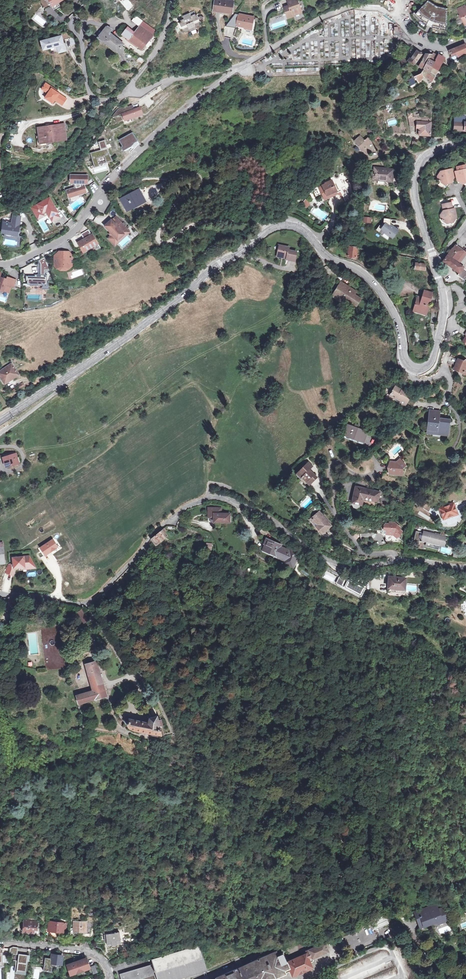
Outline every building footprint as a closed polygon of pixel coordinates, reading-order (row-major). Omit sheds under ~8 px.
[(215,7),(224,9),(223,10),(232,12),(234,0),(216,0),(215,7)] [(289,4),(285,6),(289,17),(294,15),(294,13),(302,11),(299,0),(288,0),(289,4)] [(438,5),(430,0),(419,12),(417,10),(414,13),(422,20),(423,18),(426,20),(424,22),(429,25),(429,24),(433,26),(438,27),(438,25),(448,27),(449,8),(440,6),(438,5)] [(194,35),(193,35),(194,37),(201,34),(200,32),(198,33),(196,28),(202,25),(201,24),(202,24),(201,21),(205,19),(203,15),(199,16),(197,13),(195,10),(192,11),(189,5),(181,9),(186,18),(182,20),(184,26),(183,26),(185,33),(192,30),(194,35)] [(251,28),(254,17),(239,14),(238,24),(251,28)] [(127,29),(123,33),(143,48),(153,34),(141,25),(135,31),(127,25),(126,27),(127,29)] [(122,48),(126,44),(127,43),(112,30),(113,29),(108,26),(99,37),(121,55),(126,50),(122,48)] [(74,34),(66,31),(59,33),(60,36),(43,41),(45,49),(51,47),(51,46),(58,44),(60,51),(67,50),(65,42),(67,42),(66,39),(74,37),(74,34)] [(448,51),(449,53),(448,53),(449,56),(455,54),(456,56),(465,52),(465,51),(464,45),(448,51)] [(410,64),(413,65),(416,61),(420,55),(416,52),(409,61),(408,60),(407,61),(409,64),(410,64)] [(418,73),(412,78),(417,83),(422,77),(431,82),(443,59),(438,56),(423,55),(416,68),(421,70),(420,72),(418,73)] [(57,100),(64,105),(68,99),(57,92),(58,91),(47,84),(44,90),(50,94),(47,98),(55,104),(57,100)] [(122,115),(125,122),(131,119),(140,116),(141,112),(140,108),(134,111),(133,106),(128,108),(128,107),(119,110),(112,118),(113,119),(121,116),(122,115)] [(122,115),(121,116),(125,125),(133,122),(131,119),(125,122),(122,115)] [(461,116),(456,116),(456,129),(465,129),(465,116),(461,116)] [(419,120),(419,126),(421,126),(421,134),(432,134),(433,120),(419,120)] [(50,145),(49,141),(68,138),(66,123),(39,127),(40,134),(38,135),(39,146),(50,145)] [(133,133),(119,141),(124,150),(134,144),(138,142),(133,133)] [(355,140),(367,152),(368,151),(376,145),(368,136),(365,139),(361,135),(355,140)] [(140,145),(138,142),(134,144),(124,150),(125,152),(133,148),(134,150),(140,145)] [(91,154),(95,169),(100,168),(100,165),(112,162),(108,149),(102,151),(103,152),(96,154),(96,153),(91,154)] [(458,172),(461,183),(465,185),(465,165),(457,167),(458,172)] [(392,181),(393,170),(374,168),(373,180),(392,181)] [(453,181),(450,170),(441,172),(439,176),(440,180),(439,181),(449,187),(453,181)] [(97,178),(102,184),(103,182),(108,177),(103,172),(97,178)] [(80,195),(86,193),(84,187),(81,188),(81,185),(88,185),(88,178),(71,177),(71,185),(76,185),(77,190),(68,192),(70,199),(80,196),(80,195)] [(345,202),(355,197),(355,191),(349,178),(337,184),(340,190),(345,202)] [(324,198),(336,191),(331,180),(324,183),(325,184),(322,186),(323,187),(319,189),(324,198)] [(345,202),(340,190),(336,191),(324,198),(325,200),(337,194),(341,195),(344,202),(345,202)] [(144,202),(138,192),(122,200),(128,211),(144,202)] [(310,203),(306,200),(302,205),(307,209),(310,205),(310,203)] [(50,201),(34,210),(37,216),(47,211),(50,218),(57,214),(53,207),(52,208),(51,206),(52,206),(50,201)] [(455,217),(453,209),(452,202),(443,204),(445,210),(442,215),(443,219),(449,223),(454,222),(456,219),(455,217)] [(2,235),(7,236),(7,235),(11,236),(11,237),(18,238),(19,231),(18,231),(19,226),(20,227),(21,218),(13,217),(12,225),(4,224),(2,235)] [(391,219),(384,218),(384,222),(386,224),(382,229),(385,232),(393,237),(398,231),(391,225),(391,224),(391,219)] [(127,231),(116,219),(112,223),(112,222),(105,228),(111,234),(113,236),(112,237),(109,240),(113,244),(118,245),(118,242),(117,240),(123,235),(124,236),(127,236),(127,231)] [(443,261),(459,273),(458,275),(464,281),(465,278),(465,231),(464,232),(461,236),(456,244),(443,261)] [(79,248),(82,247),(85,252),(88,250),(96,246),(99,245),(94,237),(91,238),(90,237),(89,235),(85,237),(86,239),(77,244),(79,248)] [(356,257),(356,253),(357,248),(349,247),(347,256),(356,257)] [(294,260),(296,250),(287,248),(286,252),(277,249),(275,258),(284,260),(284,258),(294,260)] [(59,251),(55,255),(54,266),(57,269),(61,272),(67,272),(71,270),(75,265),(75,257),(70,251),(64,251),(59,251)] [(49,270),(44,258),(38,260),(40,265),(39,276),(34,276),(33,278),(25,278),(25,286),(37,285),(37,288),(43,288),(49,287),(50,280),(47,281),(46,275),(46,271),(49,270)] [(3,294),(3,293),(9,295),(11,289),(13,289),(16,283),(8,280),(7,282),(0,280),(0,293),(3,294)] [(342,302),(344,298),(349,302),(350,301),(354,303),(357,298),(352,296),(355,291),(343,284),(340,288),(337,286),(334,292),(336,293),(334,298),(342,302)] [(425,299),(431,301),(434,293),(428,291),(425,299)] [(431,301),(425,299),(425,300),(418,298),(415,310),(427,314),(431,301)] [(455,371),(465,375),(465,363),(464,363),(459,361),(455,371)] [(12,365),(0,372),(0,377),(4,384),(18,375),(12,365)] [(396,386),(390,394),(395,397),(394,399),(403,406),(410,395),(396,386)] [(440,428),(439,432),(451,433),(452,417),(441,416),(442,408),(432,408),(430,427),(440,428)] [(357,426),(349,423),(344,435),(364,443),(369,430),(361,427),(362,425),(358,423),(357,426)] [(16,465),(15,460),(17,459),(16,452),(4,455),(5,462),(3,462),(5,468),(16,465)] [(381,461),(382,462),(383,463),(385,468),(389,470),(389,472),(396,472),(396,474),(401,474),(402,468),(405,465),(400,459),(397,462),(385,461),(385,458),(381,458),(381,461)] [(296,474),(305,485),(313,478),(310,475),(313,472),(308,465),(296,474)] [(356,487),(352,504),(363,506),(364,501),(379,503),(381,491),(356,487)] [(456,512),(451,503),(438,509),(443,519),(456,512)] [(206,510),(206,515),(210,515),(210,518),(210,522),(224,522),(224,515),(217,515),(217,510),(206,510)] [(313,520),(318,526),(319,525),(326,533),(333,527),(320,513),(313,520)] [(387,537),(398,538),(398,537),(402,532),(400,529),(400,528),(395,523),(391,523),(391,524),(387,524),(385,526),(385,529),(387,531),(387,537)] [(170,536),(165,529),(157,536),(154,538),(158,545),(170,536)] [(435,536),(424,533),(423,536),(421,535),(421,534),(416,533),(414,542),(419,543),(419,541),(422,541),(422,542),(427,543),(428,544),(427,545),(435,547),(435,544),(440,545),(443,546),(445,538),(440,537),(441,535),(436,534),(435,536)] [(300,553),(291,549),(291,551),(282,546),(282,545),(269,538),(264,548),(277,555),(276,556),(285,560),(284,563),(294,567),(300,553)] [(52,539),(39,547),(44,556),(51,553),(56,549),(58,546),(52,539)] [(16,571),(16,567),(24,566),(36,565),(30,555),(14,557),(15,563),(10,564),(7,572),(15,575),(16,571)] [(325,570),(321,577),(332,583),(336,576),(325,570)] [(392,576),(388,579),(387,589),(404,591),(405,580),(398,579),(397,576),(392,576)] [(339,577),(335,584),(360,597),(365,589),(345,579),(344,580),(339,577)] [(130,587),(126,583),(107,601),(111,605),(130,587)] [(10,596),(9,605),(16,606),(18,596),(10,596)] [(77,693),(79,702),(98,698),(107,696),(99,663),(97,663),(96,660),(87,662),(87,666),(85,666),(90,687),(91,690),(77,693)] [(98,698),(79,702),(80,707),(99,702),(98,698)] [(157,716),(157,713),(153,714),(152,713),(148,715),(147,720),(127,716),(125,720),(129,725),(136,728),(161,732),(159,723),(162,722),(159,716),(157,716)] [(438,920),(439,922),(444,920),(443,918),(447,916),(444,907),(439,908),(437,903),(424,908),(425,911),(417,914),(420,923),(424,922),(425,925),(438,920)] [(385,914),(371,918),(373,929),(388,925),(385,914)] [(32,920),(32,917),(24,917),(24,931),(30,932),(30,931),(35,932),(35,929),(37,929),(38,924),(41,924),(41,921),(38,921),(32,920)] [(65,919),(59,918),(58,921),(49,920),(49,929),(64,932),(65,919)] [(86,921),(75,920),(75,930),(85,931),(86,921)] [(106,937),(107,939),(107,944),(112,943),(112,944),(117,943),(117,942),(121,942),(121,941),(125,941),(128,945),(133,941),(129,936),(121,936),(120,930),(115,930),(115,932),(113,932),(113,930),(111,930),(111,931),(104,932),(104,937),(106,937)] [(291,970),(294,975),(314,966),(312,960),(315,959),(314,956),(329,949),(324,938),(320,940),(321,942),(306,949),(307,952),(297,956),(294,958),(287,961),(286,957),(287,957),(286,955),(285,956),(283,952),(278,954),(276,950),(250,962),(239,967),(217,977),(218,978),(271,978),(291,970)] [(292,954),(296,953),(299,951),(300,948),(300,947),(304,945),(305,943),(305,939),(285,948),(287,953),(289,952),(289,953),(292,954)] [(121,974),(123,978),(174,978),(209,968),(201,944),(164,956),(163,951),(151,955),(154,963),(121,974)] [(18,947),(9,946),(9,955),(17,955),(18,947)] [(65,956),(52,954),(51,959),(45,958),(43,969),(49,970),(50,964),(63,966),(65,956)] [(19,955),(17,975),(26,976),(29,956),(19,955)] [(236,961),(239,967),(250,962),(247,956),(236,961)] [(88,959),(67,966),(71,977),(91,971),(88,959)]
